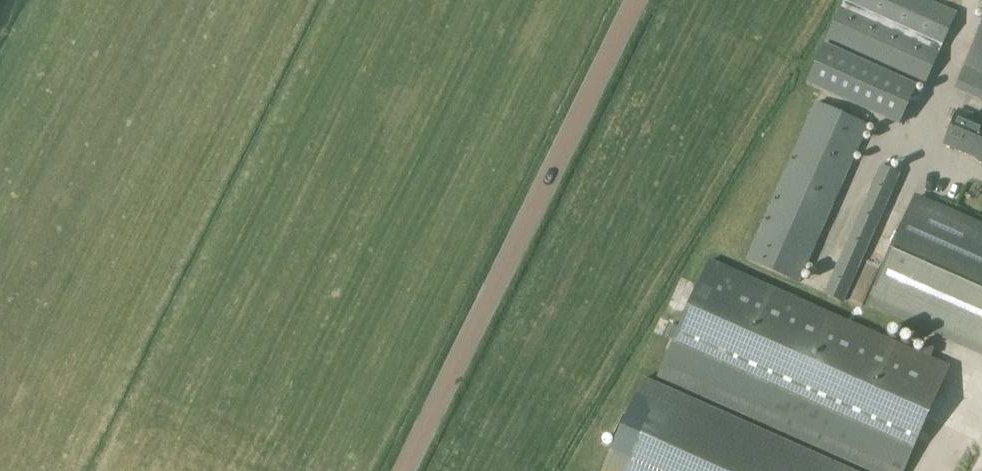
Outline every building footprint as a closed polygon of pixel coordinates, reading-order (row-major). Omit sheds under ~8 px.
[(935,0),(845,0),(827,40),(919,81),(924,84),(958,10),(935,0)] [(966,68),(981,75),(981,30),(966,68)] [(919,81),(827,40),(809,79),(902,120),(919,81)] [(966,68),(958,85),(981,96),(981,75),(966,68)] [(812,255),(869,124),(817,102),(749,257),(799,278),(809,254),(812,255)] [(959,110),(945,144),(981,160),(981,120),(959,110)] [(846,295),(899,173),(884,166),(829,287),(846,295)] [(916,195),(870,299),(981,347),(981,224),(916,195)] [(950,366),(709,260),(658,376),(872,470),(903,470),(950,366)] [(926,344),(922,352),(930,356),(934,348),(926,344)] [(645,375),(604,470),(860,470),(645,375)]
